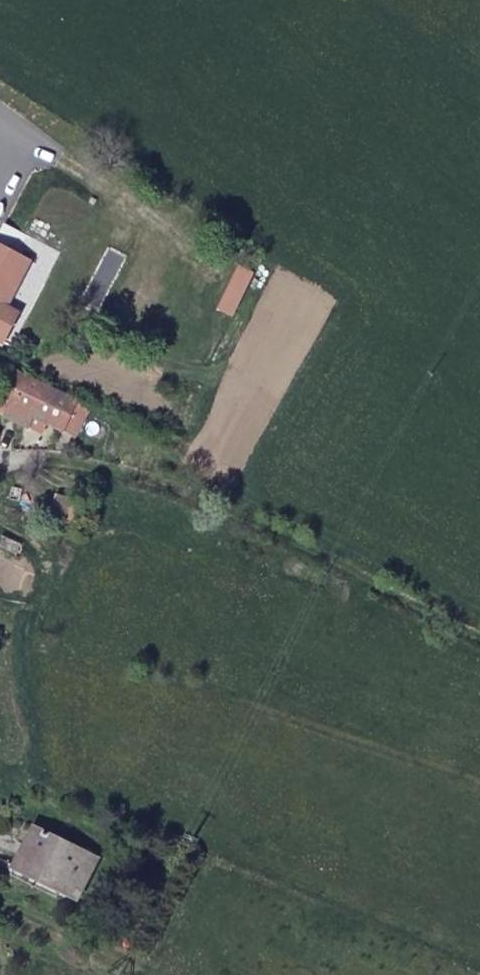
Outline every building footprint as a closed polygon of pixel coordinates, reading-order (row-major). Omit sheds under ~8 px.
[(28,274),(0,258),(0,348),(3,349),(14,327),(2,319),(28,274)] [(62,434),(82,400),(18,371),(0,399),(0,418),(18,430),(28,416),(62,434)] [(99,856),(32,823),(11,866),(77,899),(99,856)]
